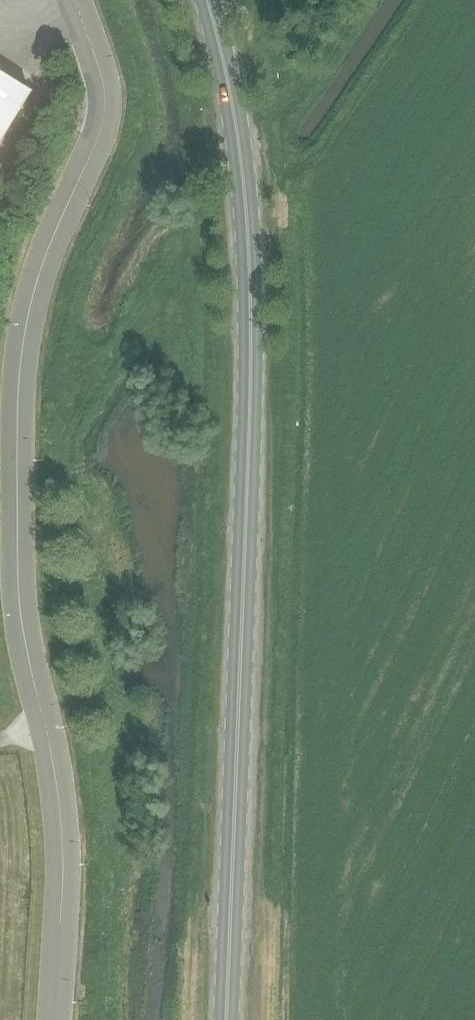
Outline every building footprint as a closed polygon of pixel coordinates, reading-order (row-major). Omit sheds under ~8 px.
[(29,90),(0,72),(0,138),(29,90)]
